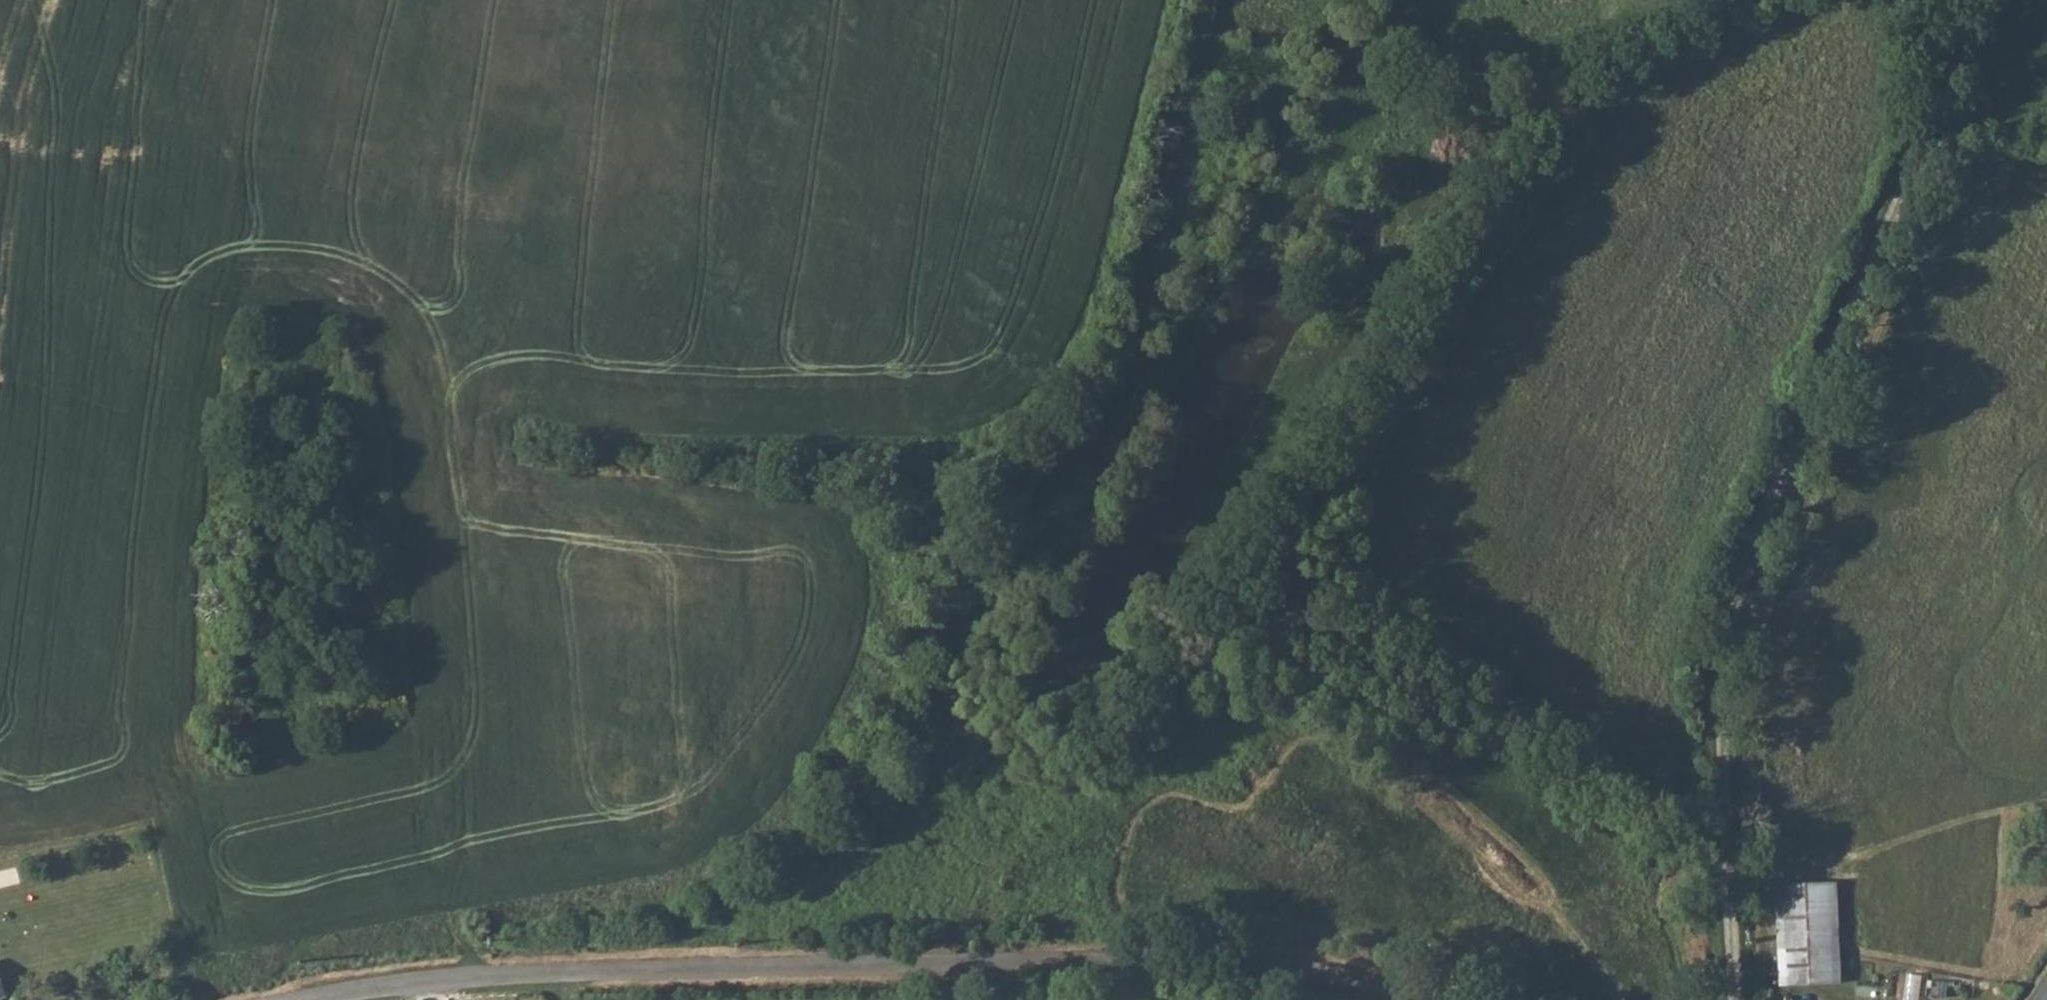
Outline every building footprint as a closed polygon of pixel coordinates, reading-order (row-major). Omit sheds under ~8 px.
[(1837,881),(1776,882),(1780,983),(1840,983),(1837,881)]
